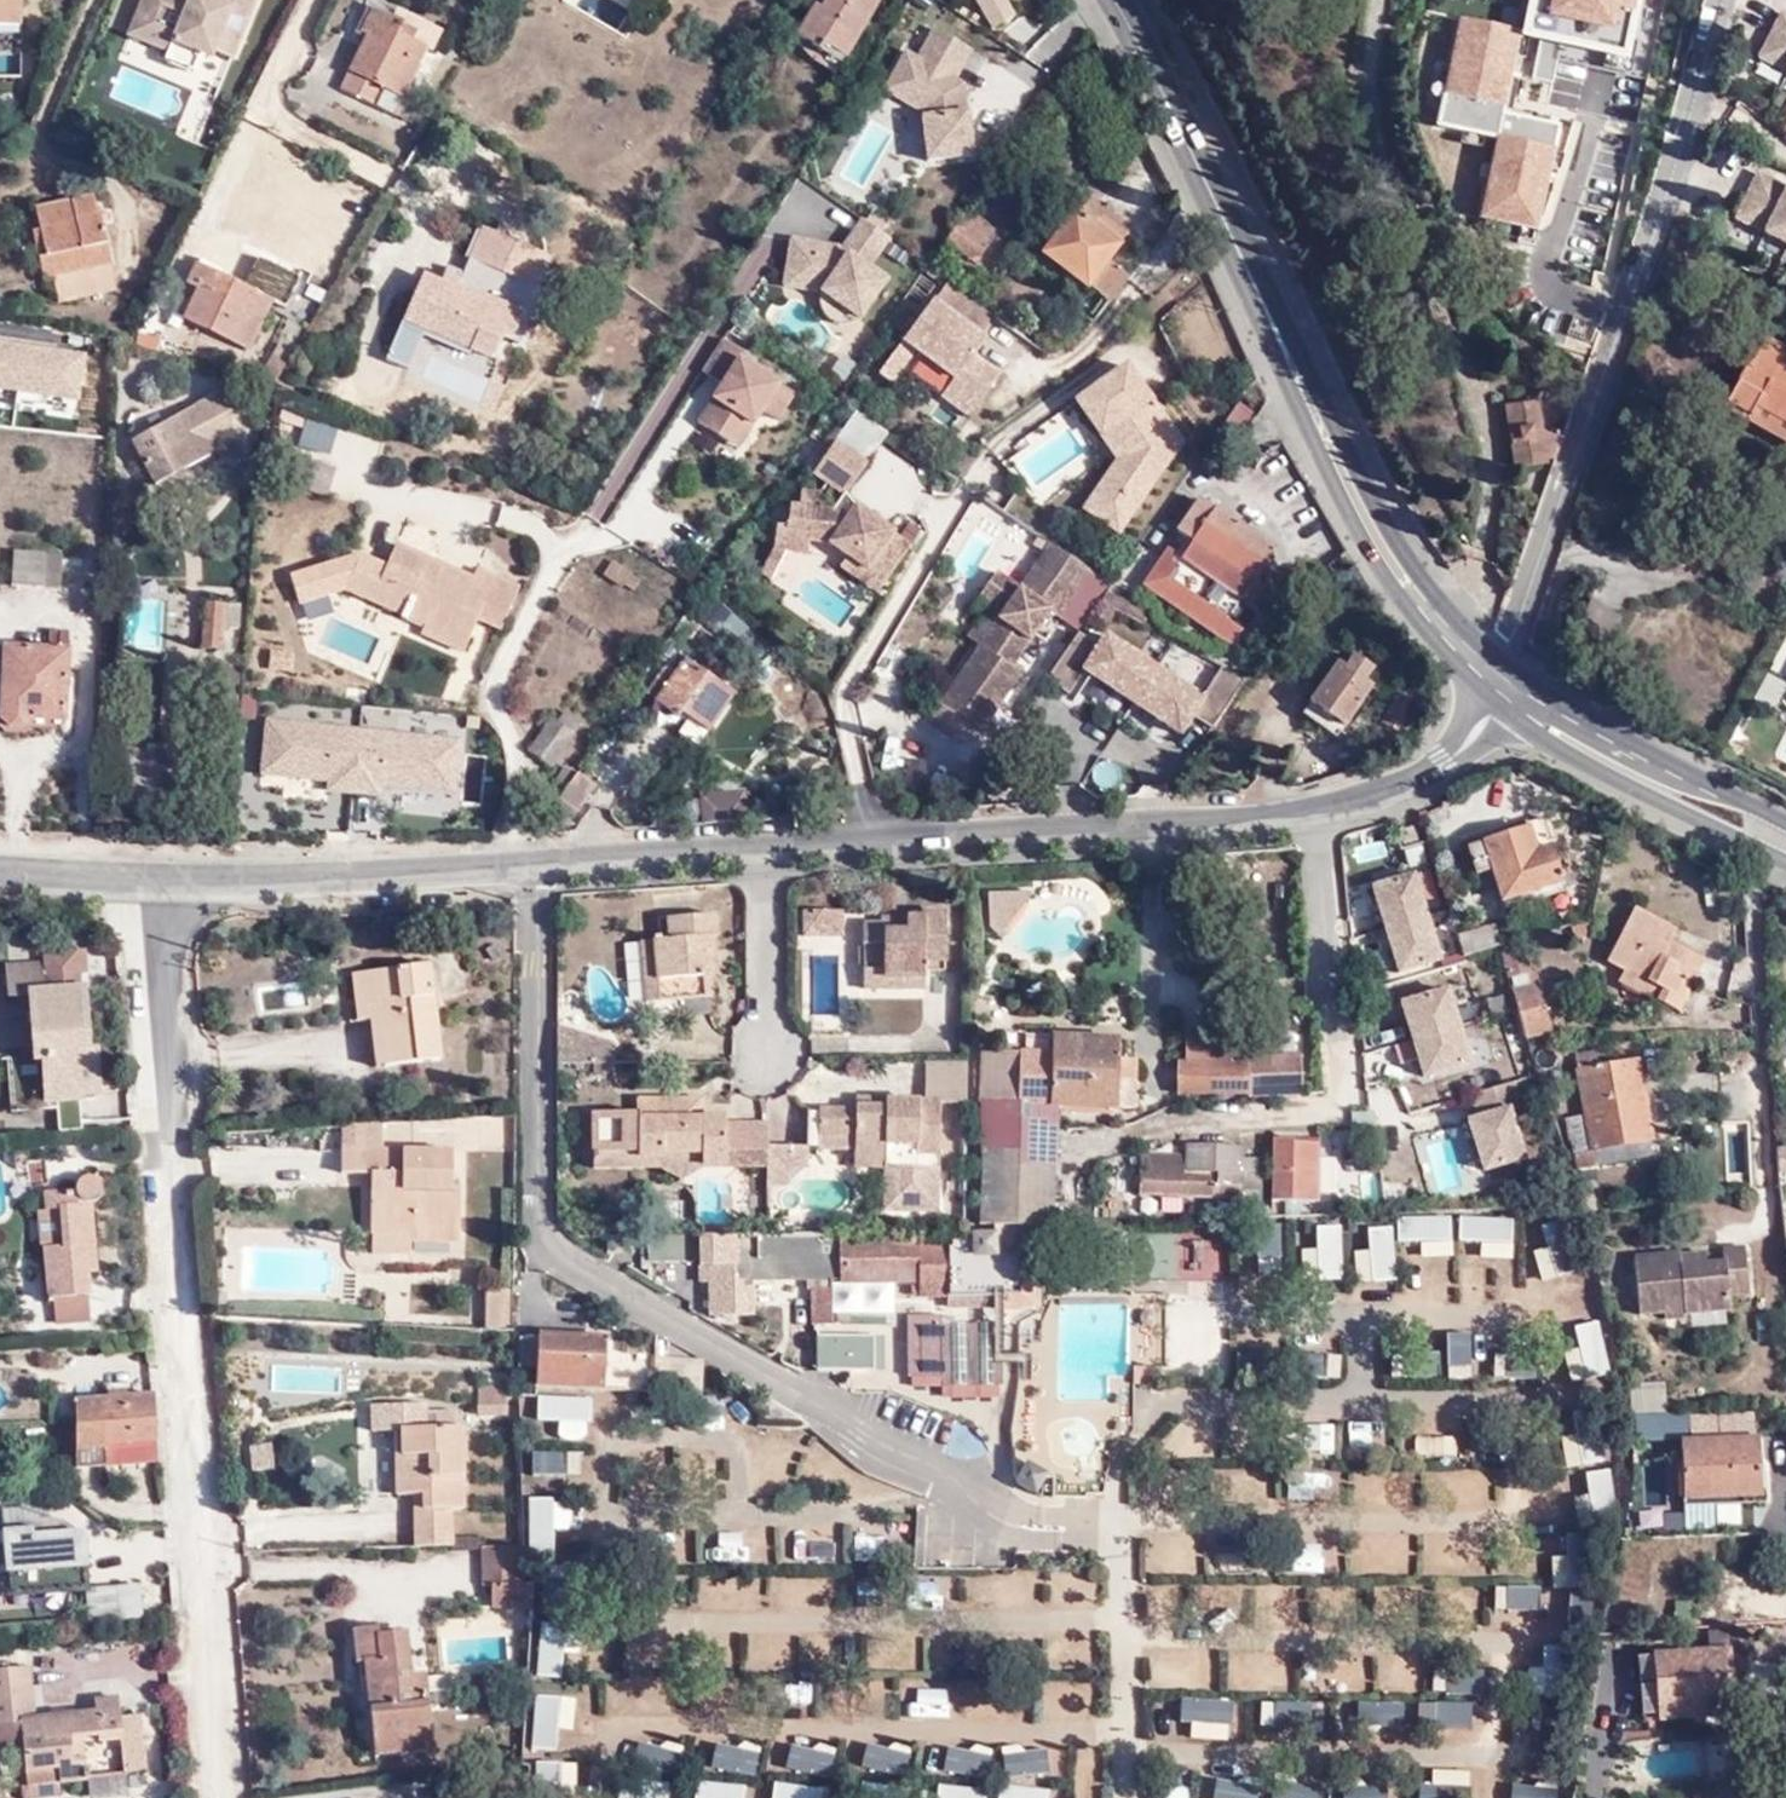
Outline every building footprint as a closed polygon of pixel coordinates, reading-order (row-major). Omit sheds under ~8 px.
[(22,37),(22,0),(0,0),(0,37),(22,37)] [(206,3),(200,0),(138,0),(131,16),(137,19),(129,37),(163,52),(168,42),(197,55),(210,60),(215,51),(231,58),(256,0),(207,0),(206,3)] [(390,111),(401,91),(411,70),(422,76),(441,40),(388,14),(390,8),(374,0),(369,0),(354,29),(368,36),(343,87),(390,111)] [(863,0),(832,0),(822,19),(811,13),(795,42),(822,58),(824,54),(844,66),(877,8),(863,0)] [(995,25),(1016,15),(1008,0),(982,0),(995,25)] [(1525,29),(1563,37),(1558,59),(1648,77),(1663,0),(1531,0),(1525,29)] [(1785,73),(1785,12),(1780,9),(1755,57),(1785,73)] [(1004,33),(1027,50),(1043,28),(1020,11),(1004,33)] [(129,37),(137,19),(131,16),(123,35),(129,37)] [(925,107),(928,152),(978,148),(968,79),(959,75),(975,46),(931,23),(917,50),(906,45),(884,86),(925,107)] [(168,42),(163,52),(161,57),(191,70),(197,55),(168,42)] [(419,100),(401,91),(390,111),(409,120),(419,100)] [(1785,245),(1785,182),(1755,167),(1730,217),(1785,245)] [(100,191),(46,200),(53,250),(44,251),(47,275),(58,274),(61,297),(80,294),(76,270),(116,264),(106,208),(103,208),(100,191)] [(1112,257),(1134,228),(1092,197),(1081,211),(1079,210),(1078,212),(1070,223),(1060,235),(1049,251),(1102,291),(1113,300),(1133,273),(1112,257)] [(967,207),(946,238),(978,260),(999,229),(967,207)] [(1070,223),(1078,212),(1071,207),(1063,217),(1064,219),(1070,223)] [(841,241),(793,233),(783,285),(833,293),(861,316),(891,273),(876,260),(894,235),(862,213),(841,241)] [(1055,230),(1060,235),(1070,223),(1064,219),(1055,230)] [(1102,291),(1049,251),(1040,263),(1093,303),(1102,291)] [(76,270),(80,294),(120,288),(116,264),(76,270)] [(289,282),(260,270),(252,288),(198,265),(190,284),(200,289),(187,318),(253,348),(275,297),(281,300),(289,282)] [(293,272),(289,282),(305,289),(310,278),(293,272)] [(465,288),(428,273),(405,328),(474,358),(477,351),(496,360),(503,346),(517,338),(528,314),(499,303),(497,303),(464,290),(465,288)] [(876,370),(892,382),(916,350),(954,376),(975,348),(989,329),(936,290),(876,370)] [(1782,350),(1785,344),(1785,340),(1768,329),(1754,350),(1750,349),(1722,393),(1743,408),(1752,394),(1785,415),(1785,353),(1782,350)] [(142,333),(138,344),(158,350),(161,338),(142,333)] [(725,339),(703,370),(721,381),(699,422),(739,446),(784,376),(725,339)] [(264,372),(280,382),(296,356),(277,346),(264,372)] [(954,376),(943,395),(968,412),(1002,369),(975,348),(954,376)] [(134,352),(121,349),(116,367),(129,370),(134,352)] [(1100,497),(1128,518),(1180,442),(1126,365),(1074,402),(1099,439),(1107,433),(1125,462),(1100,497)] [(589,514),(606,525),(638,473),(656,484),(718,381),(703,371),(682,407),(661,395),(589,514)] [(1567,391),(1574,398),(1579,387),(1572,379),(1567,391)] [(1539,396),(1510,400),(1521,464),(1548,459),(1547,453),(1564,449),(1560,422),(1544,424),(1539,396)] [(204,408),(135,439),(156,484),(224,455),(204,408)] [(1107,433),(1099,439),(1114,461),(1079,509),(1116,535),(1128,518),(1100,497),(1125,462),(1107,433)] [(833,442),(811,473),(842,494),(864,463),(833,442)] [(348,473),(294,457),(284,488),(337,504),(348,473)] [(800,490),(799,505),(817,506),(818,493),(800,490)] [(839,496),(832,507),(831,508),(844,517),(853,505),(839,496)] [(846,555),(884,581),(910,544),(853,505),(844,517),(831,508),(832,507),(817,506),(799,505),(788,504),(786,526),(774,525),(772,548),(806,552),(807,540),(828,543),(846,555)] [(1272,556),(1196,505),(1175,538),(1189,548),(1178,565),(1176,569),(1236,610),(1272,556)] [(477,577),(401,544),(390,568),(366,557),(351,590),(375,602),(374,603),(428,629),(425,636),(467,655),(482,622),(504,631),(525,587),(482,567),(477,577)] [(14,585),(35,585),(36,548),(14,547),(14,585)] [(69,586),(69,548),(36,548),(35,585),(69,586)] [(87,549),(69,548),(69,586),(87,586),(87,549)] [(876,593),(884,581),(846,555),(839,567),(876,593)] [(1141,591),(1214,640),(1228,620),(1169,577),(1176,569),(1178,565),(1165,556),(1141,591)] [(1347,570),(1342,557),(1329,563),(1336,575),(1347,570)] [(636,574),(615,561),(606,575),(627,588),(636,574)] [(1078,630),(1081,632),(1104,599),(1114,586),(1114,585),(1092,570),(1076,592),(1035,564),(1019,587),(996,572),(984,590),(1005,606),(977,646),(939,702),(982,732),(1021,676),(1011,668),(1050,611),(1078,630)] [(1114,586),(1104,599),(1114,605),(1123,592),(1114,586)] [(965,637),(977,646),(1005,606),(984,590),(971,609),(980,615),(965,637)] [(221,649),(223,628),(225,606),(209,604),(204,647),(221,649)] [(239,607),(225,606),(223,628),(238,629),(239,607)] [(1094,640),(1077,666),(1082,670),(1179,733),(1189,717),(1204,693),(1102,627),(1094,640)] [(1081,632),(1078,630),(1046,679),(1067,693),(1082,670),(1077,666),(1094,640),(1081,632)] [(49,654),(3,653),(1,726),(10,735),(27,735),(36,725),(68,726),(69,635),(50,635),(49,654)] [(1341,658),(1313,698),(1348,722),(1375,682),(1365,675),(1378,657),(1359,646),(1347,662),(1341,658)] [(701,670),(698,674),(681,663),(656,703),(681,719),(685,713),(710,729),(734,691),(701,670)] [(1243,681),(1221,667),(1204,693),(1189,717),(1211,731),(1243,681)] [(1305,709),(1341,733),(1348,722),(1313,698),(1305,709)] [(571,711),(564,722),(556,718),(533,754),(558,770),(588,722),(571,711)] [(462,734),(266,717),(258,782),(381,798),(381,786),(454,794),(462,734)] [(597,784),(579,772),(561,798),(579,810),(597,784)] [(709,815),(746,810),(743,786),(706,791),(709,815)] [(1544,822),(1468,849),(1476,873),(1491,867),(1502,899),(1563,879),(1544,822)] [(1413,823),(1402,827),(1406,841),(1417,837),(1413,823)] [(1414,868),(1367,882),(1393,971),(1440,958),(1414,868)] [(1629,969),(1662,986),(1656,999),(1681,1011),(1708,961),(1672,942),(1661,935),(1670,921),(1636,902),(1607,958),(1629,969)] [(800,907),(801,935),(845,932),(843,904),(800,907)] [(672,1000),(718,997),(717,975),(711,976),(711,954),(721,954),(723,953),(722,935),(724,935),(723,913),(658,917),(659,941),(649,941),(650,977),(670,976),(672,1000)] [(882,971),(882,986),(931,985),(931,959),(950,959),(950,915),(928,914),(927,917),(886,918),(886,922),(866,921),(867,971),(882,971)] [(1672,942),(1680,926),(1670,921),(1661,935),(1672,942)] [(1463,956),(1499,944),(1494,931),(1492,924),(1456,935),(1463,956)] [(1537,981),(1524,938),(1499,944),(1510,978),(1521,976),(1526,984),(1537,981)] [(87,942),(48,945),(50,994),(35,995),(39,1051),(15,1054),(19,1102),(78,1099),(77,1089),(99,1089),(97,1054),(89,1055),(83,976),(90,975),(87,942)] [(711,976),(717,975),(723,974),(721,954),(711,954),(711,976)] [(428,964),(372,969),(375,1000),(379,999),(381,1013),(368,1014),(373,1066),(438,1060),(428,964)] [(379,999),(375,1000),(372,969),(353,971),(357,1014),(368,1014),(381,1013),(379,999)] [(1629,969),(1623,981),(1656,999),(1662,986),(1629,969)] [(882,971),(867,971),(868,986),(882,986),(882,971)] [(670,976),(650,977),(652,1001),(672,1000),(670,976)] [(1521,976),(1510,978),(1529,1038),(1555,1031),(1540,981),(1537,981),(1526,984),(1521,976)] [(1447,982),(1395,998),(1420,1076),(1472,1060),(1447,982)] [(562,1063),(599,1062),(621,1062),(620,1041),(562,1023),(562,1063)] [(1184,1058),(1174,1058),(1174,1093),(1243,1093),(1243,1058),(1229,1058),(1229,1025),(1184,1024),(1184,1058)] [(1051,1053),(983,1051),(982,1100),(1060,1102),(1140,1104),(1141,1081),(1132,1068),(1120,1066),(1121,1038),(1053,1036),(1051,1053)] [(1243,1058),(1243,1093),(1300,1093),(1300,1051),(1243,1051),(1243,1058)] [(1597,1163),(1595,1150),(1652,1137),(1635,1057),(1593,1066),(1590,1054),(1576,1057),(1580,1073),(1570,1076),(1574,1089),(1582,1087),(1587,1116),(1570,1119),(1582,1172),(1598,1168),(1597,1163)] [(621,1072),(621,1062),(599,1062),(598,1073),(621,1072)] [(1535,1155),(1514,1081),(1469,1093),(1474,1111),(1462,1115),(1477,1171),(1535,1155)] [(861,1096),(860,1106),(892,1105),(892,1096),(861,1096)] [(903,1105),(892,1105),(860,1106),(827,1107),(828,1138),(861,1137),(863,1167),(877,1167),(925,1167),(924,1156),(946,1155),(945,1099),(905,1098),(903,1105)] [(982,1100),(984,1115),(982,1221),(1056,1223),(1057,1193),(1058,1170),(1060,1102),(982,1100)] [(647,1102),(646,1115),(707,1116),(706,1102),(647,1102)] [(732,1116),(707,1116),(646,1115),(602,1114),(602,1154),(645,1156),(645,1160),(669,1160),(669,1155),(707,1157),(708,1165),(733,1165),(732,1116)] [(350,1127),(349,1149),(393,1151),(394,1129),(350,1127)] [(756,1137),(743,1137),(743,1163),(756,1163),(756,1137)] [(1278,1137),(1278,1197),(1321,1198),(1320,1156),(1299,1156),(1299,1143),(1298,1137),(1278,1137)] [(1597,1163),(1655,1151),(1652,1137),(1595,1150),(1597,1163)] [(1299,1156),(1320,1156),(1320,1143),(1299,1143),(1299,1156)] [(1739,1154),(1752,1153),(1751,1143),(1738,1143),(1739,1154)] [(807,1145),(771,1144),(773,1185),(783,1185),(783,1170),(808,1169),(807,1145)] [(418,1240),(419,1219),(467,1221),(467,1185),(458,1184),(459,1151),(408,1148),(407,1152),(393,1151),(349,1149),(347,1149),(346,1169),(377,1172),(374,1253),(418,1256),(418,1240)] [(1151,1167),(1143,1166),(1143,1193),(1266,1194),(1266,1155),(1193,1154),(1193,1167),(1172,1167),(1172,1154),(1151,1153),(1151,1167)] [(1338,1161),(1327,1161),(1327,1182),(1339,1182),(1338,1161)] [(1383,1196),(1384,1167),(1362,1166),(1361,1195),(1383,1196)] [(933,1168),(877,1167),(876,1212),(932,1213),(933,1168)] [(1099,1171),(1058,1170),(1057,1193),(1099,1193),(1099,1171)] [(51,1304),(53,1304),(88,1302),(93,1302),(92,1277),(106,1276),(100,1208),(109,1200),(110,1195),(110,1191),(107,1187),(104,1185),(100,1183),(95,1182),(92,1184),(88,1187),(86,1189),(43,1193),(45,1216),(58,1217),(60,1254),(48,1254),(51,1304)] [(1516,1217),(1459,1218),(1460,1283),(1515,1284),(1516,1217)] [(466,1241),(467,1221),(419,1219),(418,1240),(466,1241)] [(1452,1223),(1399,1224),(1401,1280),(1454,1280),(1452,1223)] [(1340,1224),(1299,1226),(1302,1280),(1342,1280),(1340,1224)] [(1392,1224),(1351,1226),(1354,1280),(1394,1280),(1392,1224)] [(1287,1226),(1247,1228),(1250,1282),(1289,1282),(1287,1226)] [(1001,1252),(1001,1229),(970,1230),(774,1234),(597,1239),(599,1257),(638,1257),(639,1265),(685,1265),(687,1281),(695,1282),(698,1315),(760,1315),(760,1274),(811,1274),(812,1327),(833,1327),(832,1283),(918,1283),(919,1294),(994,1293),(1026,1293),(1026,1270),(1026,1252),(1001,1252)] [(1570,1234),(1528,1233),(1529,1283),(1572,1284),(1570,1234)] [(1721,1249),(1723,1261),(1704,1263),(1679,1265),(1678,1255),(1631,1259),(1637,1312),(1660,1311),(1682,1309),(1682,1311),(1728,1307),(1727,1292),(1747,1290),(1743,1248),(1721,1249)] [(1679,1265),(1704,1263),(1703,1252),(1678,1255),(1679,1265)] [(1034,1270),(1026,1270),(1026,1293),(994,1293),(994,1308),(1034,1308),(1034,1270)] [(484,1327),(505,1328),(505,1288),(485,1286),(484,1327)] [(90,1325),(88,1302),(53,1304),(55,1327),(90,1325)] [(1661,1320),(1683,1319),(1682,1311),(1682,1309),(1660,1311),(1661,1320)] [(1604,1379),(1599,1318),(1557,1319),(1562,1379),(1604,1379)] [(1541,1382),(1536,1321),(1495,1322),(1500,1383),(1541,1382)] [(943,1383),(943,1391),(1008,1390),(1006,1326),(995,1326),(995,1322),(911,1324),(912,1384),(943,1383)] [(1486,1383),(1481,1323),(1439,1323),(1444,1384),(1486,1383)] [(1293,1385),(1289,1325),(1247,1326),(1252,1386),(1293,1385)] [(1350,1387),(1346,1326),(1304,1327),(1309,1387),(1350,1387)] [(886,1334),(831,1333),(831,1362),(886,1363),(886,1334)] [(533,1336),(533,1338),(522,1338),(519,1393),(587,1397),(590,1352),(599,1353),(600,1336),(581,1335),(581,1339),(533,1336)] [(153,1359),(152,1341),(134,1342),(135,1360),(153,1359)] [(630,1350),(626,1367),(690,1381),(694,1363),(630,1350)] [(1148,1386),(1147,1368),(1134,1368),(1134,1386),(1148,1386)] [(506,1387),(478,1388),(478,1416),(506,1415),(506,1387)] [(105,1399),(76,1402),(81,1468),(160,1461),(154,1395),(126,1397),(124,1389),(104,1391),(105,1399)] [(1633,1395),(1635,1411),(1665,1409),(1664,1393),(1633,1395)] [(533,1399),(533,1431),(589,1431),(589,1399),(533,1399)] [(1606,1459),(1601,1399),(1560,1400),(1565,1460),(1606,1459)] [(1758,1436),(1756,1408),(1724,1410),(1727,1437),(1758,1436)] [(1683,1412),(1683,1431),(1684,1439),(1727,1437),(1724,1410),(1683,1412)] [(1644,1433),(1643,1412),(1629,1414),(1628,1445),(1628,1447),(1633,1446),(1634,1458),(1644,1458),(1644,1433)] [(1683,1431),(1683,1412),(1643,1412),(1644,1433),(1683,1431)] [(390,1492),(400,1492),(400,1426),(379,1426),(378,1454),(390,1455),(390,1492)] [(457,1505),(457,1476),(470,1477),(472,1477),(472,1426),(400,1426),(400,1492),(415,1493),(414,1547),(457,1546),(457,1505)] [(1759,1488),(1758,1436),(1727,1437),(1684,1439),(1685,1498),(1716,1497),(1717,1489),(1759,1488)] [(534,1448),(534,1480),(590,1481),(590,1448),(534,1448)] [(1614,1511),(1611,1464),(1569,1465),(1572,1513),(1614,1511)] [(1475,1469),(1475,1502),(1499,1502),(1500,1469),(1475,1469)] [(469,1506),(470,1477),(457,1476),(457,1505),(469,1506)] [(521,1494),(523,1541),(586,1543),(588,1494),(521,1494)] [(1610,1578),(1612,1527),(1551,1528),(1549,1577),(1610,1578)] [(477,1589),(488,1588),(514,1588),(514,1573),(514,1551),(477,1550),(477,1589)] [(534,1563),(535,1610),(585,1609),(581,1564),(534,1563)] [(87,1616),(144,1612),(142,1581),(85,1586),(87,1616)] [(1605,1627),(1607,1586),(1550,1585),(1550,1627),(1605,1627)] [(1545,1627),(1546,1586),(1500,1587),(1500,1627),(1545,1627)] [(525,1588),(514,1588),(488,1588),(488,1610),(488,1613),(526,1613),(525,1588)] [(534,1630),(535,1676),(580,1677),(580,1630),(534,1630)] [(375,1639),(374,1631),(326,1636),(331,1669),(339,1668),(347,1666),(354,1713),(364,1712),(378,1710),(380,1725),(366,1727),(370,1762),(427,1756),(418,1680),(407,1681),(402,1636),(375,1639)] [(1597,1682),(1599,1641),(1542,1640),(1541,1682),(1597,1682)] [(1279,1683),(1277,1651),(1242,1654),(1244,1685),(1279,1683)] [(1491,1694),(1492,1655),(1445,1654),(1446,1694),(1491,1694)] [(339,1668),(345,1715),(354,1713),(347,1666),(339,1668)] [(41,1786),(58,1784),(83,1781),(81,1765),(69,1767),(66,1741),(82,1739),(94,1738),(95,1746),(119,1744),(113,1700),(90,1703),(91,1714),(47,1719),(42,1670),(0,1675),(0,1691),(4,1725),(34,1722),(40,1776),(41,1786)] [(1654,1733),(1731,1728),(1725,1670),(1649,1675),(1654,1733)] [(1654,1733),(1649,1675),(1632,1677),(1638,1744),(1732,1738),(1731,1728),(1654,1733)] [(531,1692),(531,1750),(577,1750),(577,1692),(531,1692)] [(1241,1738),(1241,1701),(1173,1700),(1172,1738),(1241,1738)] [(1328,1739),(1328,1701),(1260,1700),(1259,1738),(1328,1739)] [(1414,1739),(1412,1700),(1348,1701),(1349,1739),(1414,1739)] [(1485,1738),(1487,1703),(1426,1703),(1426,1738),(1485,1738)] [(378,1710),(364,1712),(366,1727),(380,1725),(378,1710)] [(835,1736),(777,1738),(778,1772),(825,1771),(837,1771),(835,1736)] [(759,1738),(703,1738),(703,1773),(751,1772),(758,1770),(759,1738)] [(81,1765),(85,1765),(82,1739),(66,1741),(69,1767),(81,1765)] [(677,1739),(619,1739),(620,1774),(667,1773),(679,1773),(677,1739)] [(920,1742),(862,1743),(863,1778),(910,1776),(922,1776),(920,1742)] [(993,1744),(936,1745),(936,1780),(984,1779),(995,1778),(993,1744)] [(1062,1744),(1005,1745),(1006,1779),(1053,1778),(1065,1778),(1062,1744)] [(531,1797),(577,1797),(576,1758),(531,1758),(531,1797)] [(1263,1767),(1206,1766),(1205,1797),(1264,1797),(1263,1767)] [(1328,1766),(1271,1766),(1271,1797),(1330,1797),(1328,1766)] [(1400,1770),(1343,1769),(1343,1797),(1402,1797),(1400,1770)] [(1482,1771),(1414,1769),(1414,1797),(1482,1797),(1482,1771)] [(127,1772),(87,1774),(88,1793),(128,1791),(127,1772)] [(1569,1774),(1506,1773),(1506,1797),(1567,1797),(1569,1774)] [(617,1782),(617,1797),(675,1797),(674,1781),(617,1782)] [(694,1783),(695,1797),(753,1797),(752,1781),(694,1783)] [(771,1782),(771,1797),(830,1797),(828,1781),(771,1782)] [(862,1785),(862,1797),(920,1797),(919,1784),(862,1785)] [(932,1786),(933,1797),(991,1797),(990,1785),(932,1786)] [(1000,1786),(1000,1797),(1058,1797),(1057,1785),(1000,1786)]
